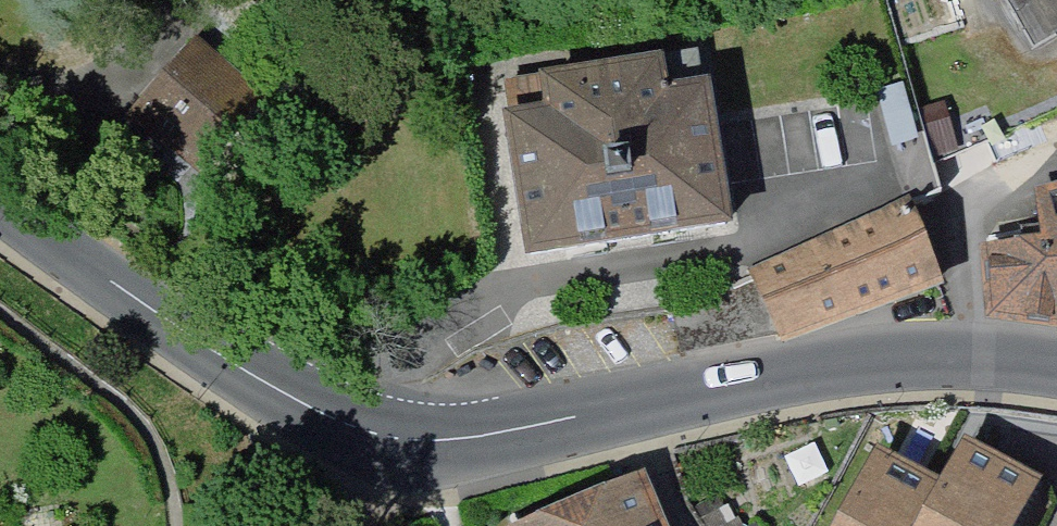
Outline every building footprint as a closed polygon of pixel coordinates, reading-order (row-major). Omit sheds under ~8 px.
[(191,183),(268,102),(198,36),(121,116),(191,183)] [(507,71),(533,244),(733,215),(707,41),(507,71)] [(1056,143),(1056,43),(1006,72),(1022,109),(985,125),(1007,172),(1056,143)] [(1040,184),(1046,228),(979,243),(994,328),(1056,333),(1056,178),(1040,184)] [(783,351),(945,286),(911,203),(750,268),(757,285),(783,351)] [(878,439),(831,525),(1009,525),(1040,470),(963,429),(939,472),(878,439)] [(651,470),(517,525),(674,525),(651,470)]
